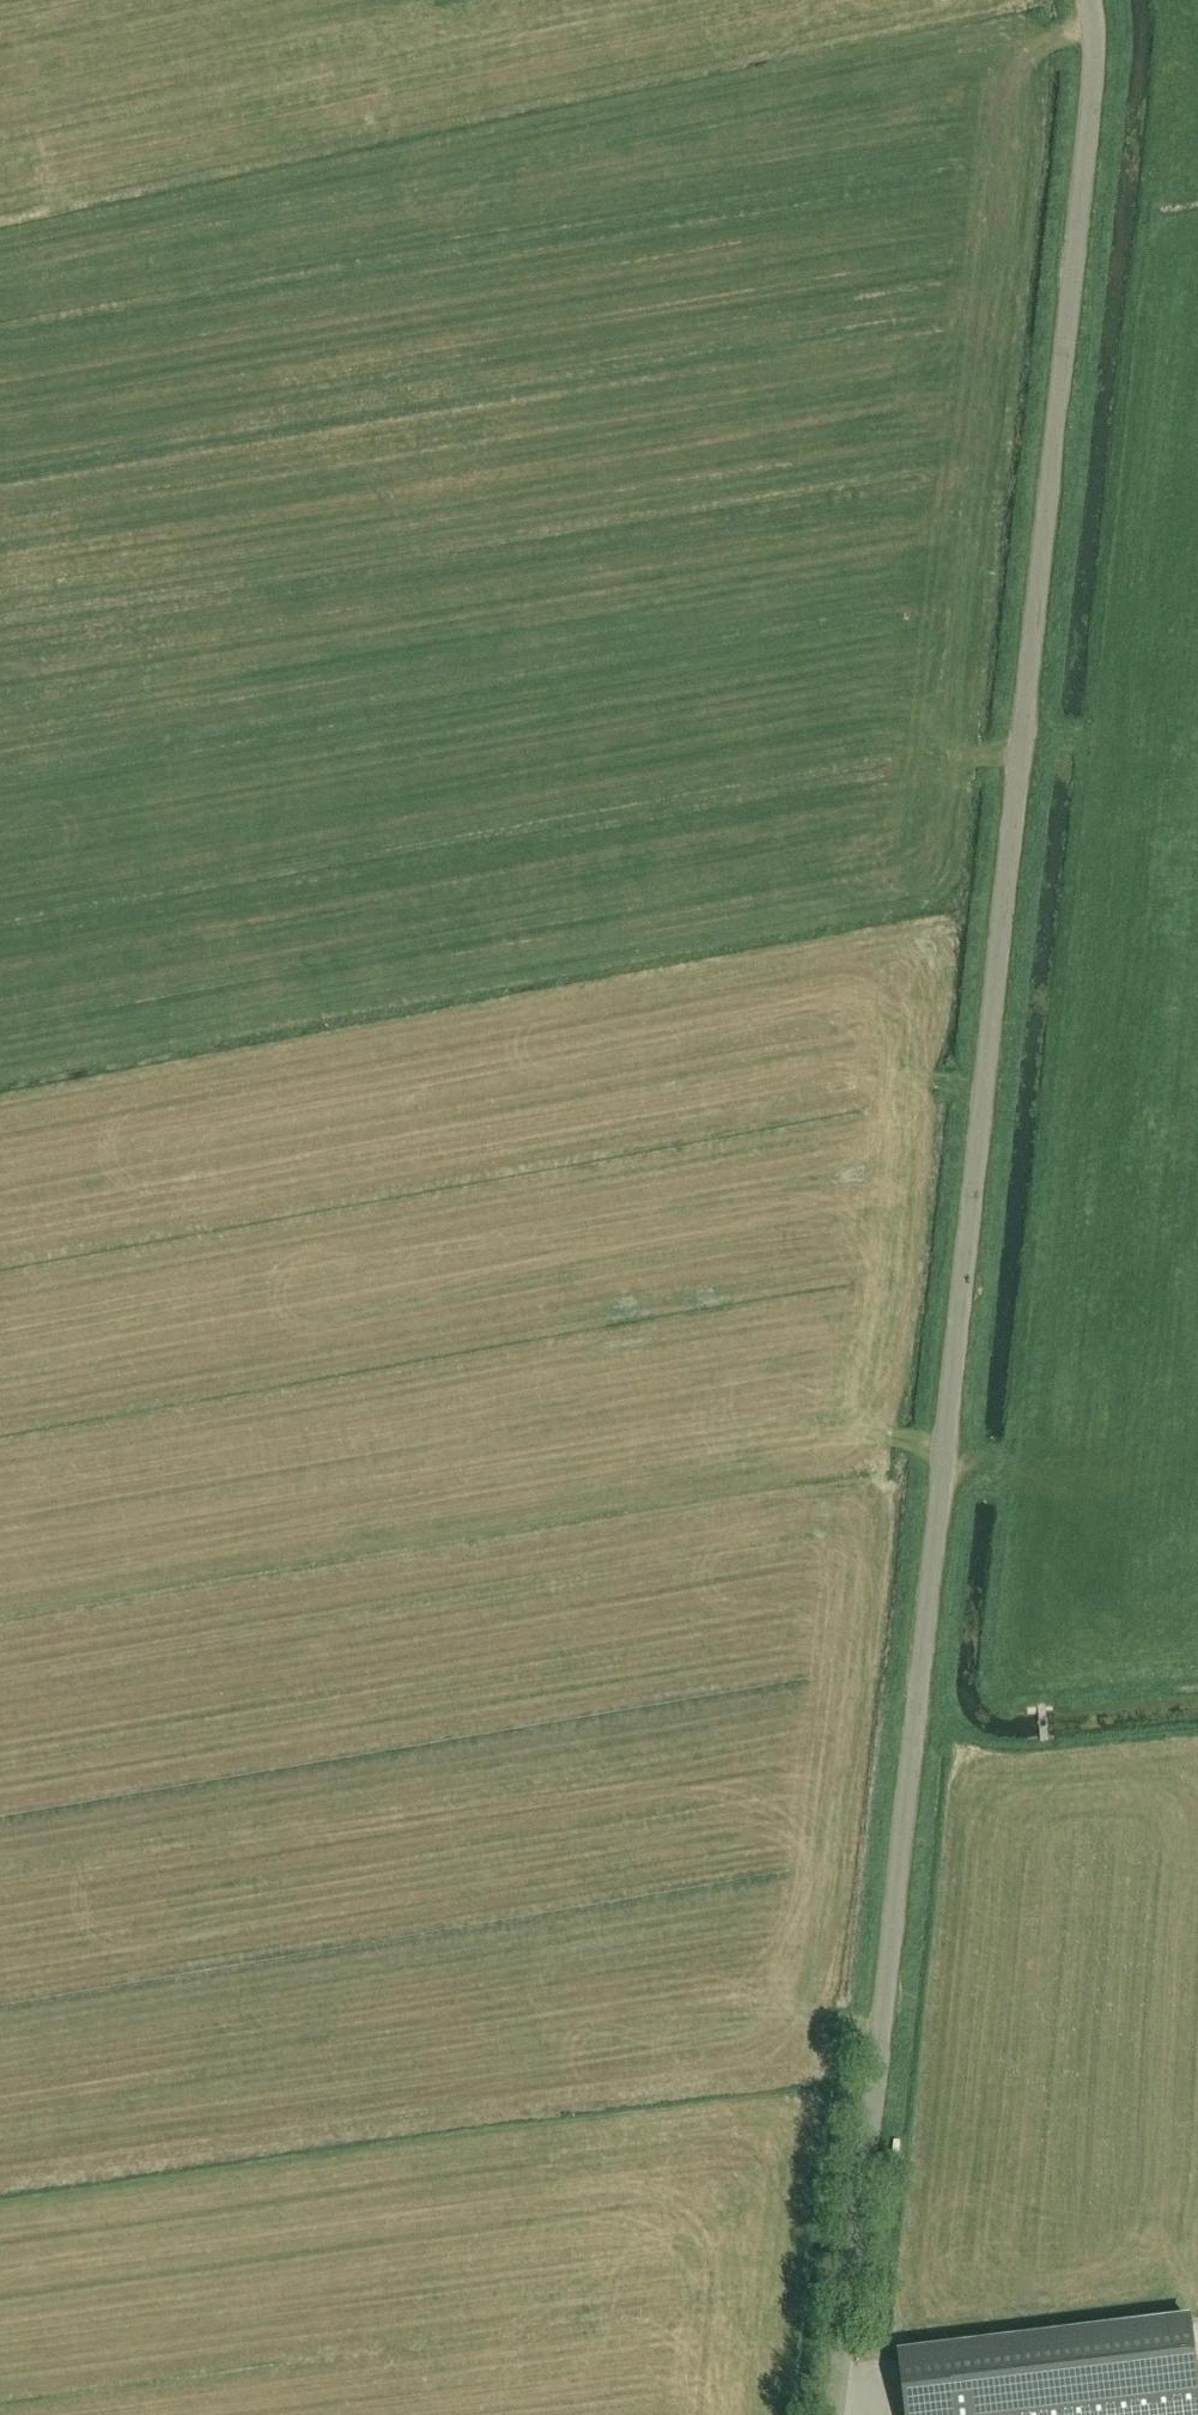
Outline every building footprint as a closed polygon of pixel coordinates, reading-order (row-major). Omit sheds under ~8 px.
[(908,2414),(1197,2414),(1197,2366),(1192,2319),(901,2356),(908,2414)]
